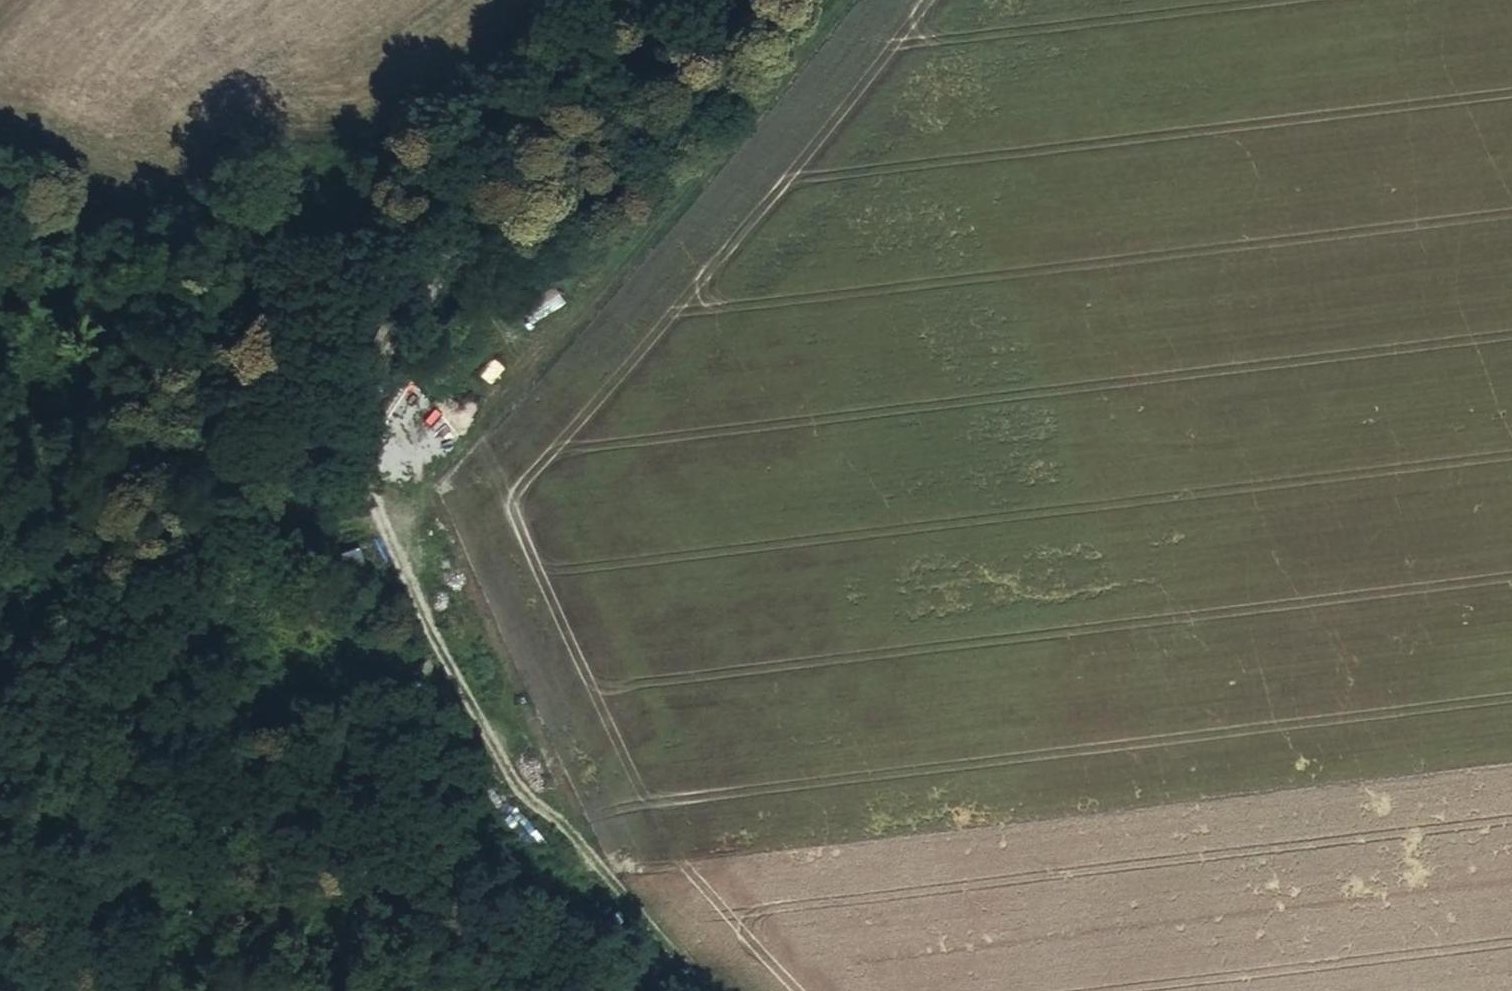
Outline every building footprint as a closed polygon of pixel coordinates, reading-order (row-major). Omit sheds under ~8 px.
[(342,572),(362,567),(357,547),(337,551),(342,572)]
